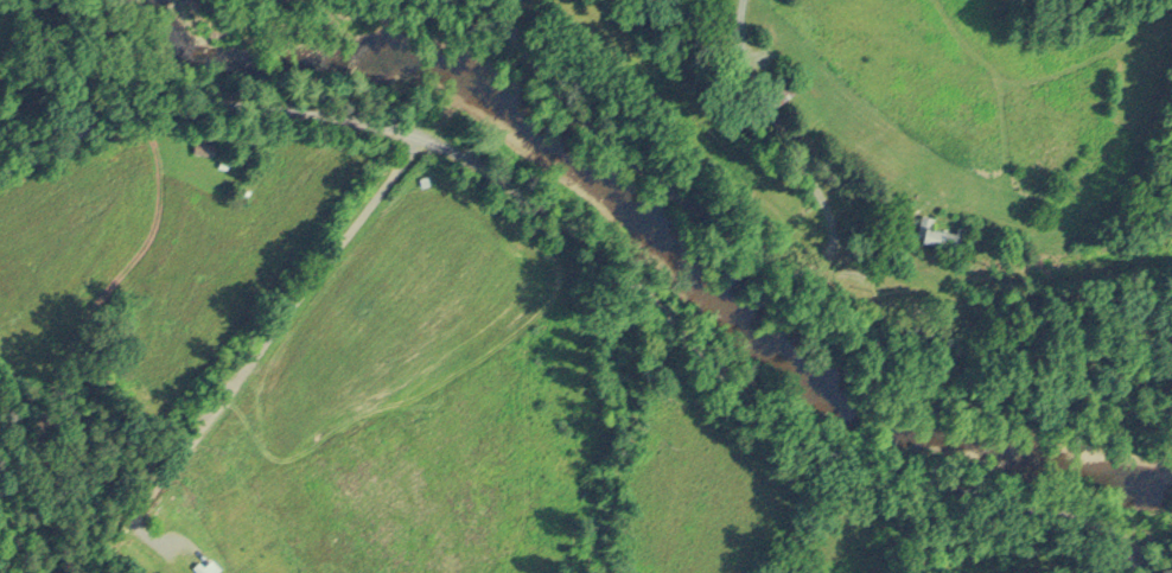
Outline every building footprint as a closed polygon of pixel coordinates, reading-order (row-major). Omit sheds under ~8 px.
[(784,95),(798,85),(790,75),(776,85),(784,95)] [(192,153),(212,154),(213,141),(193,140),(192,153)]
